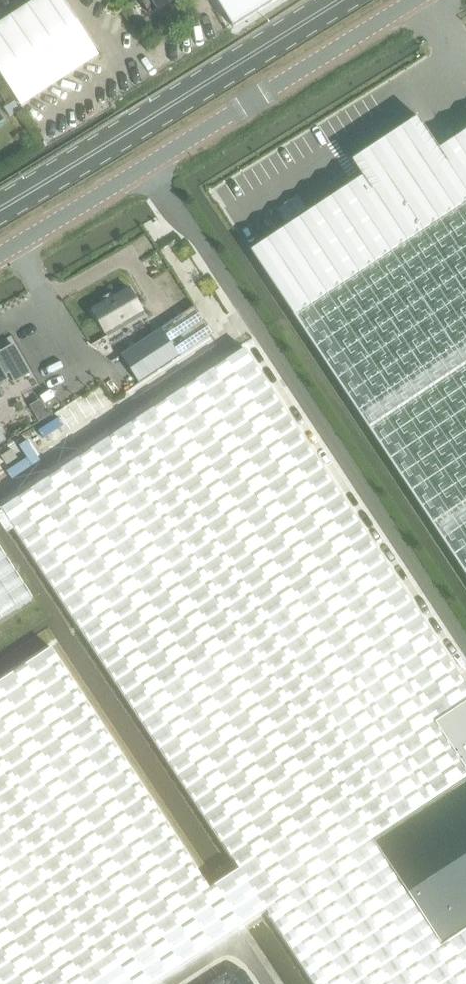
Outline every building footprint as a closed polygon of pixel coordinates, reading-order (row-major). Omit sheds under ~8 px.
[(0,22),(0,74),(21,105),(98,55),(62,0),(33,0),(0,22)] [(152,13),(171,0),(143,0),(152,13)] [(238,29),(284,0),(219,0),(238,29)] [(14,102),(4,108),(10,117),(20,110),(14,102)] [(249,250),(293,315),(465,200),(465,129),(438,148),(416,116),(351,159),(362,175),(352,182),(249,250)] [(293,315),(465,576),(465,200),(293,315)] [(120,296),(120,295),(93,311),(105,332),(132,317),(139,329),(149,324),(130,290),(120,296)] [(195,307),(161,328),(179,356),(212,334),(195,307)] [(5,380),(3,375),(9,371),(15,380),(29,373),(13,345),(0,352),(0,354),(1,356),(0,356),(0,383),(5,380)] [(242,347),(0,506),(315,983),(465,983),(465,929),(443,944),(375,839),(465,779),(465,686),(242,347)] [(39,422),(50,416),(44,407),(33,413),(39,422)] [(32,598),(0,548),(0,619),(32,598)] [(375,839),(443,944),(465,929),(465,779),(375,839)]
